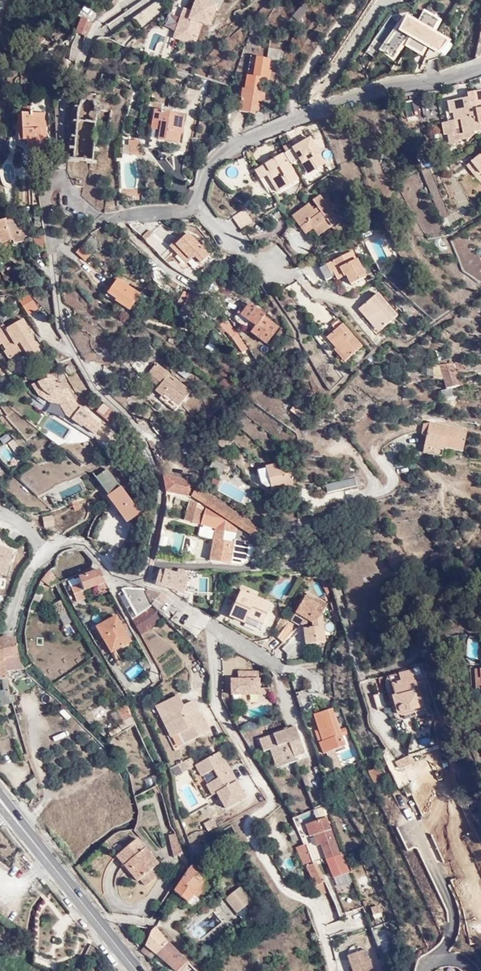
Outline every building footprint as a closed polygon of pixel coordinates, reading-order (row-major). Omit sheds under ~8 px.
[(201,0),(195,0),(191,11),(183,8),(173,38),(195,45),(202,24),(209,27),(217,4),(201,0)] [(451,37),(468,8),(457,2),(441,31),(451,37)] [(300,5),(291,17),(297,21),(306,10),(300,5)] [(69,46),(78,50),(91,19),(79,15),(69,46)] [(404,16),(382,46),(374,41),(367,52),(376,57),(380,50),(393,59),(403,45),(422,55),(427,46),(438,53),(449,41),(404,16)] [(48,34),(43,31),(38,37),(44,40),(48,34)] [(167,47),(175,50),(177,40),(169,38),(167,47)] [(278,59),(280,50),(268,48),(267,58),(278,59)] [(259,58),(259,54),(252,53),(249,74),(253,74),(256,58),(259,58)] [(238,112),(256,115),(256,112),(262,113),(266,93),(259,92),(262,77),(267,78),(270,61),(259,58),(256,58),(253,74),(253,78),(247,77),(244,90),(242,89),(238,112)] [(464,92),(466,98),(443,103),(444,114),(448,113),(449,120),(436,122),(440,146),(455,145),(478,131),(478,126),(480,125),(480,106),(477,88),(464,92)] [(79,107),(77,124),(73,161),(93,163),(95,125),(94,107),(86,100),(79,107)] [(406,104),(408,120),(414,119),(412,103),(406,104)] [(185,117),(154,111),(151,130),(159,131),(158,139),(179,143),(181,134),(182,134),(185,117)] [(45,112),(21,112),(22,139),(25,139),(25,147),(33,147),(33,150),(44,151),(45,139),(40,138),(40,125),(44,125),(45,112)] [(139,142),(128,141),(128,146),(131,147),(130,156),(139,156),(139,142)] [(270,178),(278,188),(296,175),(275,145),(266,153),(270,158),(252,171),(257,179),(262,185),(270,178)] [(468,161),(477,174),(480,171),(480,151),(468,161)] [(477,174),(468,161),(462,165),(472,178),(477,174)] [(257,179),(252,171),(246,177),(251,185),(257,179)] [(270,195),(278,188),(270,178),(262,185),(270,195)] [(309,204),(294,213),(301,223),(306,220),(311,228),(315,226),(319,234),(339,221),(323,196),(314,201),(318,205),(312,209),(309,204)] [(237,216),(242,227),(255,219),(246,204),(234,211),(237,216)] [(301,223),(294,213),(289,216),(296,226),(301,223)] [(0,219),(0,243),(12,241),(12,244),(27,240),(25,228),(18,230),(13,215),(0,219)] [(301,223),(296,226),(297,227),(301,235),(311,228),(306,220),(301,223)] [(159,223),(144,237),(160,254),(168,246),(165,242),(171,236),(159,223)] [(204,249),(186,228),(181,232),(179,231),(166,242),(175,253),(182,261),(186,256),(190,253),(194,257),(204,249)] [(36,250),(47,249),(43,231),(32,232),(36,250)] [(89,253),(79,247),(75,253),(85,259),(89,253)] [(349,247),(324,263),(330,274),(334,280),(343,274),(348,282),(365,272),(349,247)] [(330,274),(324,263),(317,267),(324,277),(330,274)] [(139,291),(115,277),(107,291),(115,296),(114,299),(130,307),(139,291)] [(376,289),(366,298),(370,303),(361,310),(376,327),(396,312),(376,289)] [(28,293),(17,300),(27,315),(37,309),(28,293)] [(370,303),(366,298),(357,305),(361,310),(370,303)] [(248,302),(234,318),(263,341),(276,325),(261,315),(262,313),(248,302)] [(335,342),(345,353),(361,339),(337,312),(329,318),(333,323),(324,330),(335,342)] [(0,321),(0,342),(5,349),(2,351),(7,359),(21,350),(26,357),(36,351),(23,330),(27,328),(19,316),(4,326),(0,321)] [(230,335),(235,329),(224,319),(219,325),(230,335)] [(170,336),(167,342),(173,345),(176,340),(170,336)] [(340,357),(345,353),(335,342),(330,345),(340,357)] [(452,360),(425,362),(428,376),(439,374),(440,384),(459,382),(458,376),(461,375),(460,366),(453,366),(452,360)] [(149,371),(160,378),(162,380),(159,385),(165,389),(160,396),(175,406),(190,387),(175,375),(172,379),(166,375),(168,372),(155,362),(149,371)] [(188,373),(181,367),(176,374),(183,379),(188,373)] [(56,374),(55,371),(35,377),(41,387),(52,396),(61,398),(62,398),(66,409),(71,415),(82,422),(83,422),(94,431),(101,423),(90,413),(91,412),(81,403),(80,404),(67,377),(62,378),(59,377),(56,374)] [(155,383),(160,378),(149,371),(145,376),(155,383)] [(440,390),(441,400),(453,399),(452,389),(440,390)] [(109,418),(119,410),(108,398),(98,407),(109,418)] [(9,417),(2,424),(10,432),(17,427),(9,417)] [(151,423),(157,432),(167,429),(163,420),(151,423)] [(428,437),(426,451),(437,454),(439,444),(460,448),(463,428),(426,420),(423,436),(428,437)] [(420,450),(426,451),(428,437),(423,436),(420,450)] [(233,441),(227,446),(237,459),(244,454),(233,441)] [(223,466),(212,459),(207,467),(213,470),(211,473),(217,477),(223,466)] [(279,461),(264,466),(271,488),(291,483),(288,473),(284,475),(279,461)] [(94,478),(105,494),(118,486),(107,469),(94,478)] [(257,522),(196,480),(175,477),(161,472),(166,493),(193,496),(206,505),(253,531),(257,522)] [(346,476),(317,485),(320,495),(350,486),(346,476)] [(54,500),(85,490),(80,477),(49,488),(54,500)] [(126,524),(140,513),(119,486),(105,497),(126,524)] [(253,531),(206,505),(185,501),(181,519),(213,526),(210,537),(207,563),(238,565),(253,531)] [(393,507),(378,510),(380,520),(395,518),(393,507)] [(101,516),(94,538),(122,547),(131,519),(108,512),(106,518),(101,516)] [(180,553),(184,535),(176,533),(171,551),(180,553)] [(6,576),(13,551),(0,548),(0,575),(6,576)] [(85,590),(105,581),(95,565),(85,569),(86,574),(76,578),(78,583),(81,591),(85,590)] [(182,572),(161,567),(156,584),(177,590),(182,572)] [(58,583),(61,578),(48,570),(42,580),(55,587),(58,583)] [(206,590),(209,582),(204,581),(201,588),(206,590)] [(313,585),(319,595),(325,590),(319,581),(313,585)] [(76,601),(87,597),(85,590),(81,591),(78,583),(70,587),(76,601)] [(162,592),(146,587),(145,590),(140,585),(127,586),(118,593),(132,618),(146,606),(149,604),(156,597),(162,592)] [(239,617),(253,624),(262,604),(234,590),(221,616),(236,623),(239,617)] [(322,614),(326,607),(318,602),(304,595),(295,615),(309,622),(309,628),(302,628),(303,645),(324,642),(322,614)] [(161,604),(156,597),(149,604),(154,610),(161,604)] [(318,602),(326,607),(328,602),(320,597),(318,602)] [(54,603),(58,611),(65,608),(61,600),(54,603)] [(146,606),(132,618),(139,632),(156,618),(146,606)] [(115,616),(96,626),(102,639),(105,638),(111,650),(128,642),(115,616)] [(250,631),(253,624),(239,617),(236,623),(250,631)] [(15,637),(6,637),(0,639),(0,640),(4,669),(24,665),(18,660),(16,637),(15,637)] [(467,640),(468,655),(477,655),(477,639),(467,640)] [(409,681),(413,679),(409,666),(396,670),(397,677),(389,680),(398,706),(403,708),(421,701),(418,693),(413,695),(409,681)] [(227,680),(227,697),(255,699),(266,699),(263,689),(256,689),(257,672),(238,671),(238,672),(238,681),(234,681),(227,680)] [(473,672),(473,688),(480,688),(480,690),(480,671),(473,672)] [(5,675),(0,677),(0,678),(5,698),(13,697),(5,675)] [(418,693),(413,679),(409,681),(413,695),(418,693)] [(379,684),(376,685),(377,690),(371,692),(377,706),(387,704),(379,684)] [(170,724),(177,736),(182,733),(187,742),(210,730),(205,719),(203,721),(190,700),(186,702),(180,694),(155,709),(166,726),(170,724)] [(118,722),(122,728),(133,719),(122,698),(114,703),(122,719),(118,722)] [(333,710),(313,716),(322,743),(319,744),(323,754),(345,745),(342,736),(350,733),(349,728),(340,731),(333,710)] [(173,739),(177,736),(170,724),(166,726),(173,739)] [(296,725),(258,739),(262,752),(269,750),(277,768),(297,762),(295,757),(306,753),(296,725)] [(245,798),(220,753),(196,767),(211,795),(217,792),(226,809),(245,798)] [(378,787),(385,785),(376,765),(366,769),(373,784),(377,783),(378,787)] [(154,778),(157,786),(163,779),(161,773),(154,778)] [(319,838),(323,848),(326,860),(342,853),(329,818),(307,825),(311,840),(314,839),(319,838)] [(233,822),(217,830),(221,839),(238,832),(233,822)] [(294,843),(303,838),(299,828),(289,832),(294,843)] [(183,853),(176,836),(169,837),(175,853),(183,853)] [(318,848),(323,848),(319,838),(314,839),(318,848)] [(141,856),(147,852),(138,839),(115,857),(135,884),(139,881),(152,872),(141,856)] [(307,842),(305,842),(296,846),(306,867),(307,867),(317,887),(325,883),(327,882),(318,865),(307,842)] [(158,868),(147,852),(141,856),(152,872),(158,868)] [(183,853),(175,853),(177,862),(187,862),(183,853)] [(193,866),(189,872),(174,893),(188,904),(195,896),(192,892),(204,879),(193,866)] [(139,881),(144,889),(157,879),(152,872),(139,881)] [(329,892),(325,883),(317,887),(313,889),(318,898),(329,892)] [(241,888),(227,898),(238,913),(248,906),(252,902),(241,888)] [(34,915),(30,946),(39,951),(45,934),(51,920),(57,912),(47,901),(40,912),(36,910),(34,915)] [(12,903),(3,915),(14,923),(23,910),(12,903)] [(379,904),(370,906),(374,920),(382,918),(379,904)] [(248,906),(238,913),(243,920),(253,913),(248,906)] [(353,917),(358,928),(367,924),(362,913),(353,917)] [(342,920),(327,925),(330,933),(345,928),(342,920)] [(75,944),(81,933),(72,923),(65,938),(75,944)] [(119,923),(126,931),(142,936),(144,929),(137,926),(132,928),(128,927),(119,923)] [(375,936),(386,931),(382,923),(371,928),(375,936)] [(145,946),(155,954),(164,943),(152,929),(149,931),(145,946)] [(40,958),(57,967),(58,966),(68,947),(45,934),(39,951),(37,956),(40,958)] [(386,934),(375,937),(378,950),(389,948),(386,934)] [(185,959),(169,946),(164,943),(155,954),(177,970),(185,959)] [(30,946),(30,951),(37,956),(39,951),(30,946)] [(347,956),(353,970),(373,970),(365,950),(347,956)] [(29,958),(32,966),(36,967),(40,958),(37,956),(30,951),(29,958)] [(83,955),(73,970),(82,970),(89,959),(83,955)] [(36,967),(43,970),(55,970),(57,967),(40,958),(36,967)]
